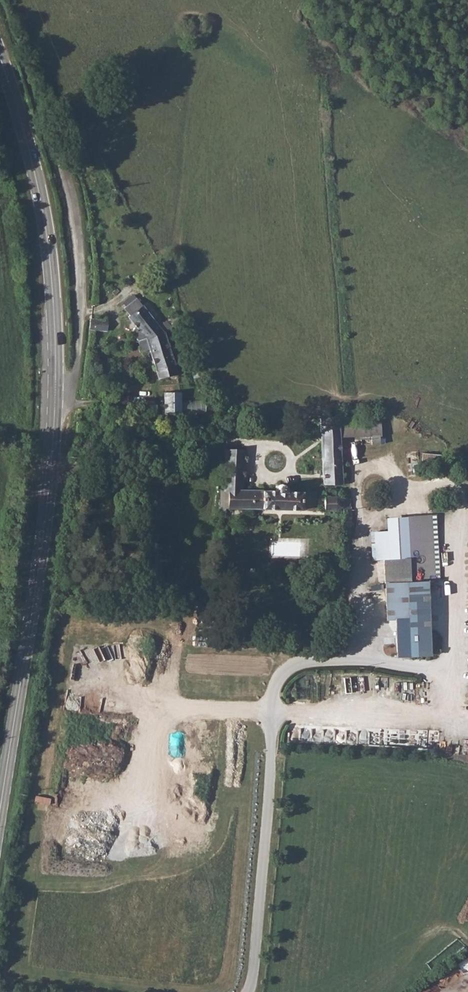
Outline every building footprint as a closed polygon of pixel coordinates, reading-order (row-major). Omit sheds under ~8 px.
[(135,328),(140,336),(142,335),(164,328),(139,295),(127,304),(131,309),(128,312),(139,324),(135,328)] [(109,314),(93,314),(93,324),(109,324),(109,314)] [(182,377),(166,327),(164,328),(142,335),(147,347),(154,345),(162,374),(171,373),(173,378),(182,377)] [(183,388),(172,387),(168,388),(167,411),(174,411),(176,415),(183,414),(183,388)] [(207,402),(188,400),(187,410),(206,411),(207,402)] [(369,415),(320,417),(320,426),(323,485),(343,485),(341,437),(370,436),(369,415)] [(381,415),(369,415),(370,436),(371,445),(381,444),(380,436),(382,436),(381,415)] [(127,427),(124,418),(111,422),(113,430),(127,427)] [(246,448),(228,447),(228,451),(223,487),(220,487),(219,504),(216,504),(216,511),(223,511),(223,507),(228,507),(262,508),(316,510),(319,493),(290,492),(289,485),(285,482),(281,484),(280,490),(242,488),(246,448)] [(349,498),(343,498),(339,495),(325,495),(325,511),(336,511),(339,509),(343,510),(342,519),(342,536),(352,536),(353,508),(349,508),(349,498)] [(435,580),(432,515),(386,518),(387,532),(374,533),(376,559),(384,559),(385,582),(411,581),(427,581),(435,580)] [(271,537),(270,556),(310,558),(311,538),(271,537)] [(411,581),(385,582),(387,619),(408,618),(410,656),(430,655),(427,581),(411,581)]
